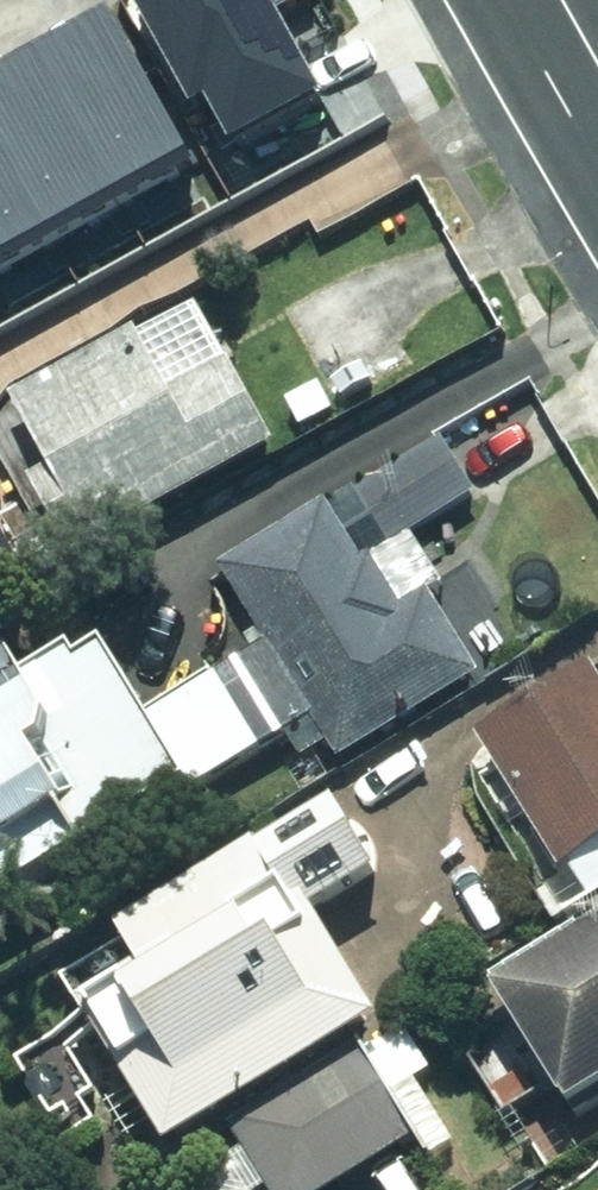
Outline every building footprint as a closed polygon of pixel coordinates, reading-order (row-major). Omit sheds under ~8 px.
[(220,134),(316,86),(272,0),(134,0),(184,99),(199,92),(220,134)] [(0,85),(0,265),(201,157),(125,17),(0,85)] [(205,313),(0,415),(0,439),(62,563),(277,456),(205,313)] [(207,679),(256,758),(306,727),(334,773),(476,685),(424,600),(442,589),(413,542),(484,498),(444,433),(211,577),(255,649),(207,679)] [(13,562),(0,537),(0,569),(13,562)] [(449,719),(546,877),(597,844),(597,704),(563,648),(449,719)] [(207,679),(133,724),(95,663),(24,707),(0,668),(0,916),(256,758),(207,679)] [(376,886),(329,813),(48,995),(159,1168),(371,1031),(306,931),(376,886)] [(478,1004),(556,1125),(597,1098),(597,926),(478,1004)] [(409,1149),(367,1081),(237,1161),(255,1189),(343,1189),(409,1149)]
